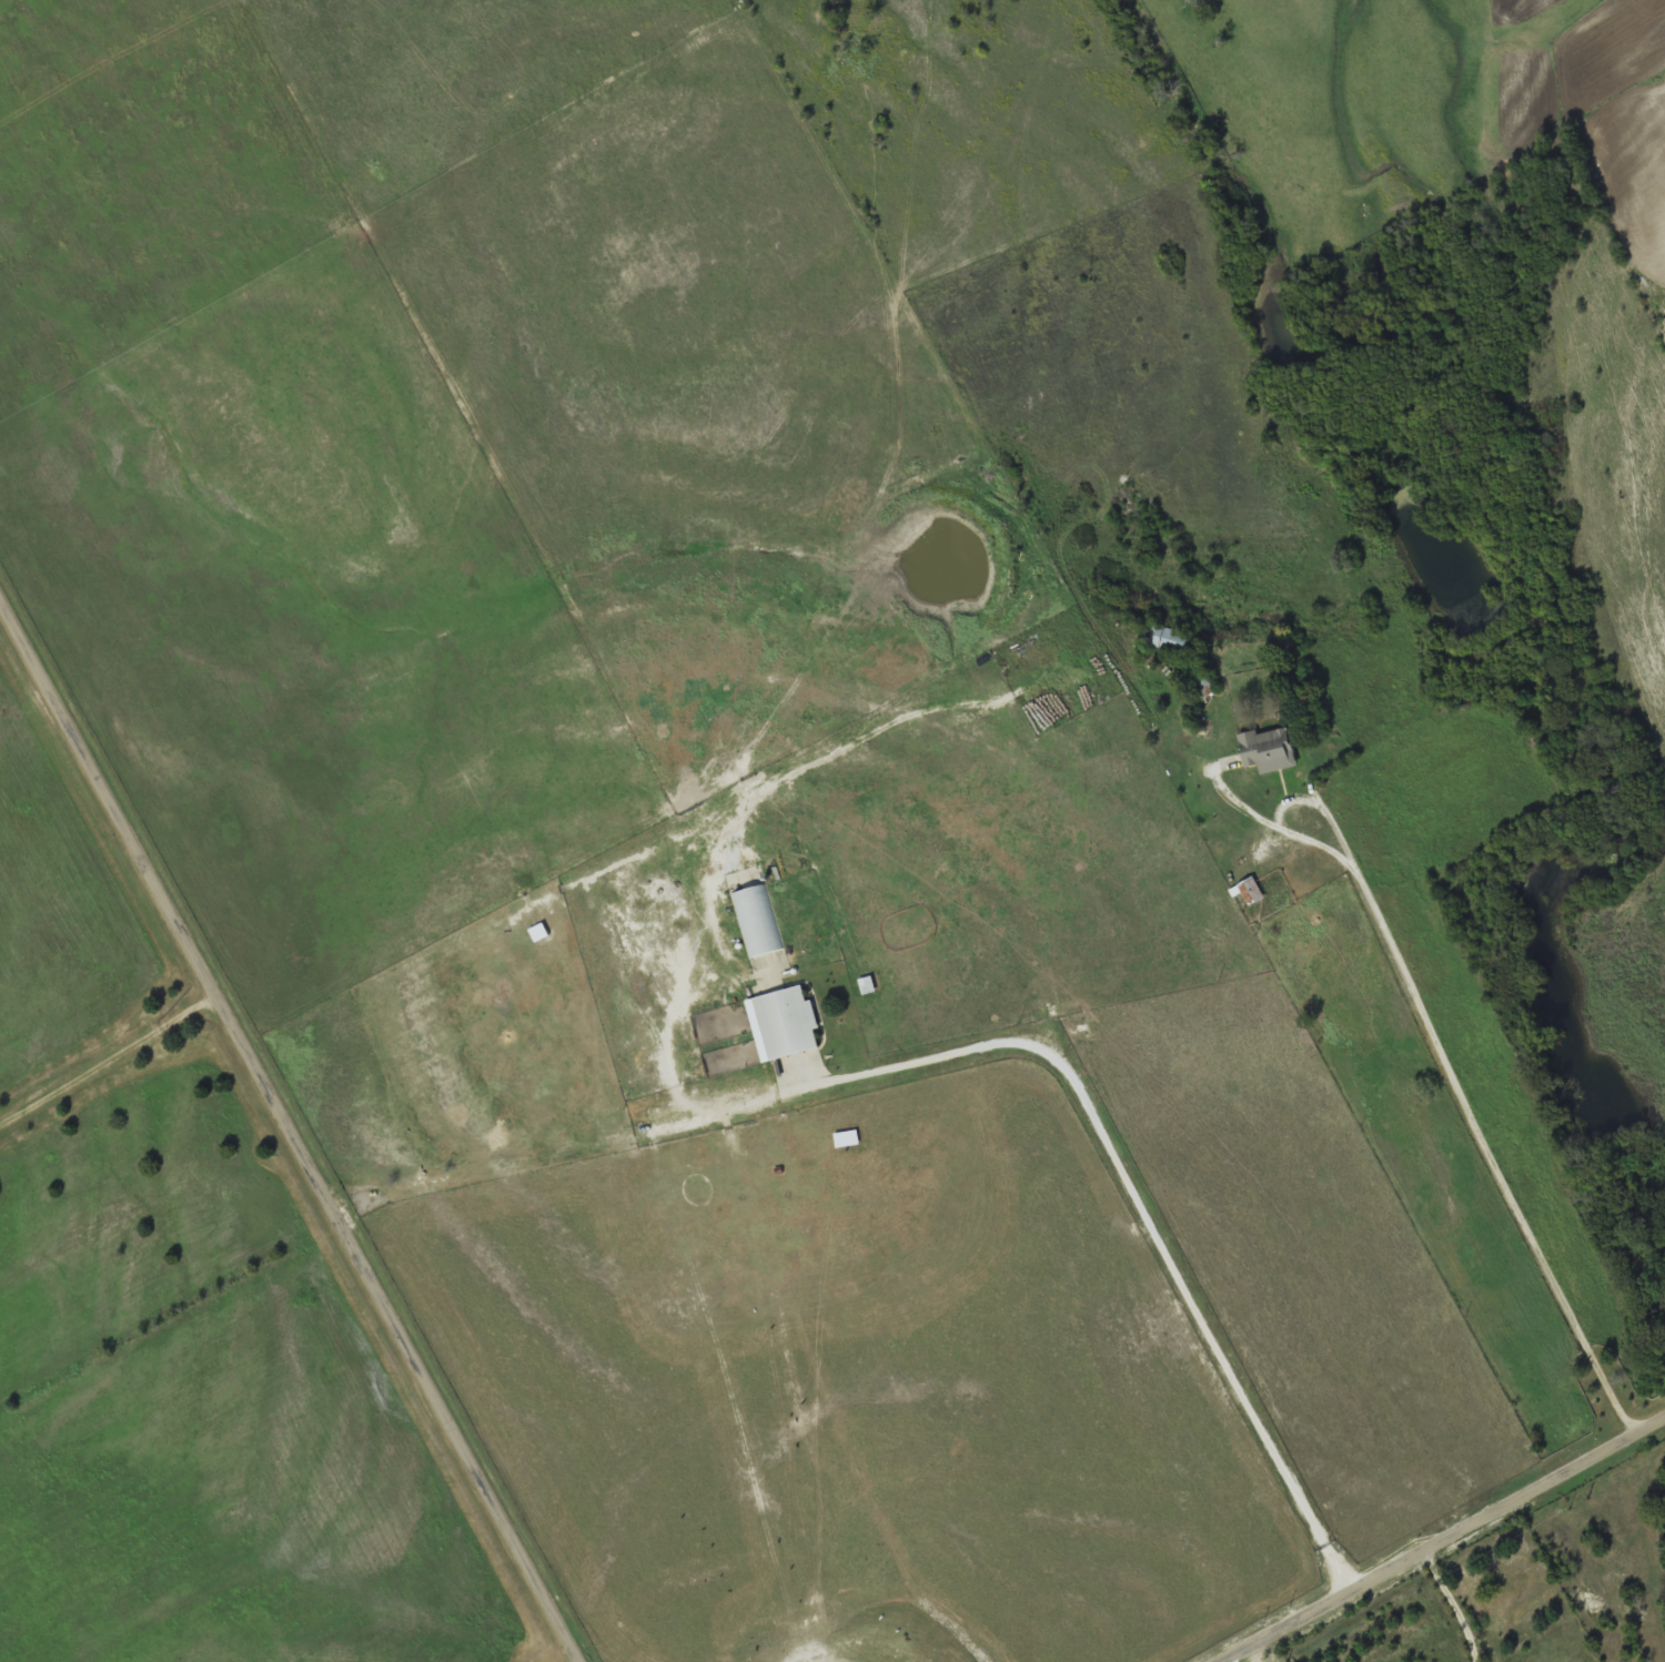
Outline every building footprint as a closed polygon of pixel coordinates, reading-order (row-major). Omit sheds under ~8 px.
[(1193,635),(1150,624),(1144,643),(1187,656),(1193,635)] [(1240,738),(1248,769),(1260,766),(1262,776),(1300,767),(1289,726),(1240,738)] [(1250,906),(1267,898),(1254,876),(1238,885),(1250,906)] [(768,884),(733,892),(747,957),(783,950),(768,884)] [(755,997),(769,1060),(824,1046),(811,1000),(808,1001),(805,985),(755,997)]
